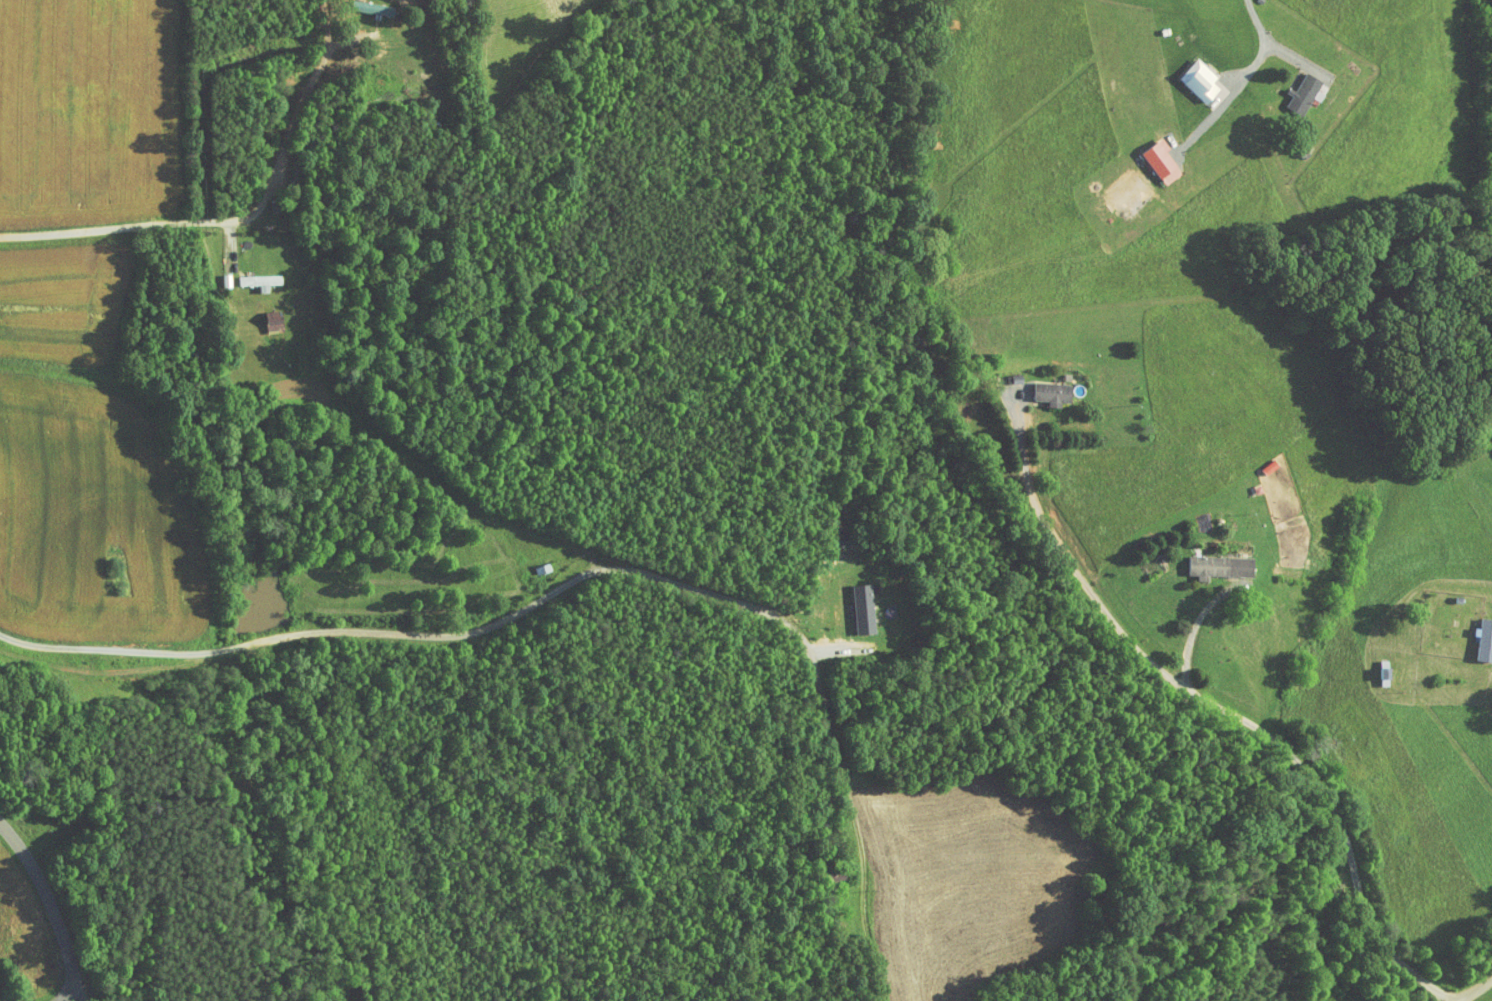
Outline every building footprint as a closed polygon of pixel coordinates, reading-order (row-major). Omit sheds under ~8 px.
[(378,10),(380,0),(337,0),(337,3),(378,10)] [(1199,75),(1204,70),(1183,51),(1165,72),(1192,97),(1206,81),(1199,75)] [(1272,100),(1289,109),(1309,75),(1293,66),(1281,87),(1280,87),(1272,100)] [(1128,146),(1151,179),(1168,167),(1152,144),(1156,142),(1148,131),(1128,146)] [(268,269),(225,270),(225,280),(268,278),(268,269)] [(268,324),(267,304),(251,305),(252,324),(268,324)] [(1020,393),(1034,394),(1034,401),(1047,401),(1047,396),(1057,396),(1058,377),(1021,375),(1020,393)] [(1240,551),(1175,549),(1175,569),(1184,569),(1184,575),(1194,575),(1194,570),(1240,571),(1240,551)] [(862,627),(857,577),(838,579),(843,628),(862,627)] [(1481,656),(1487,614),(1468,612),(1467,622),(1462,621),(1461,629),(1466,630),(1463,654),(1481,656)] [(1368,680),(1376,680),(1375,654),(1367,655),(1368,680)]
